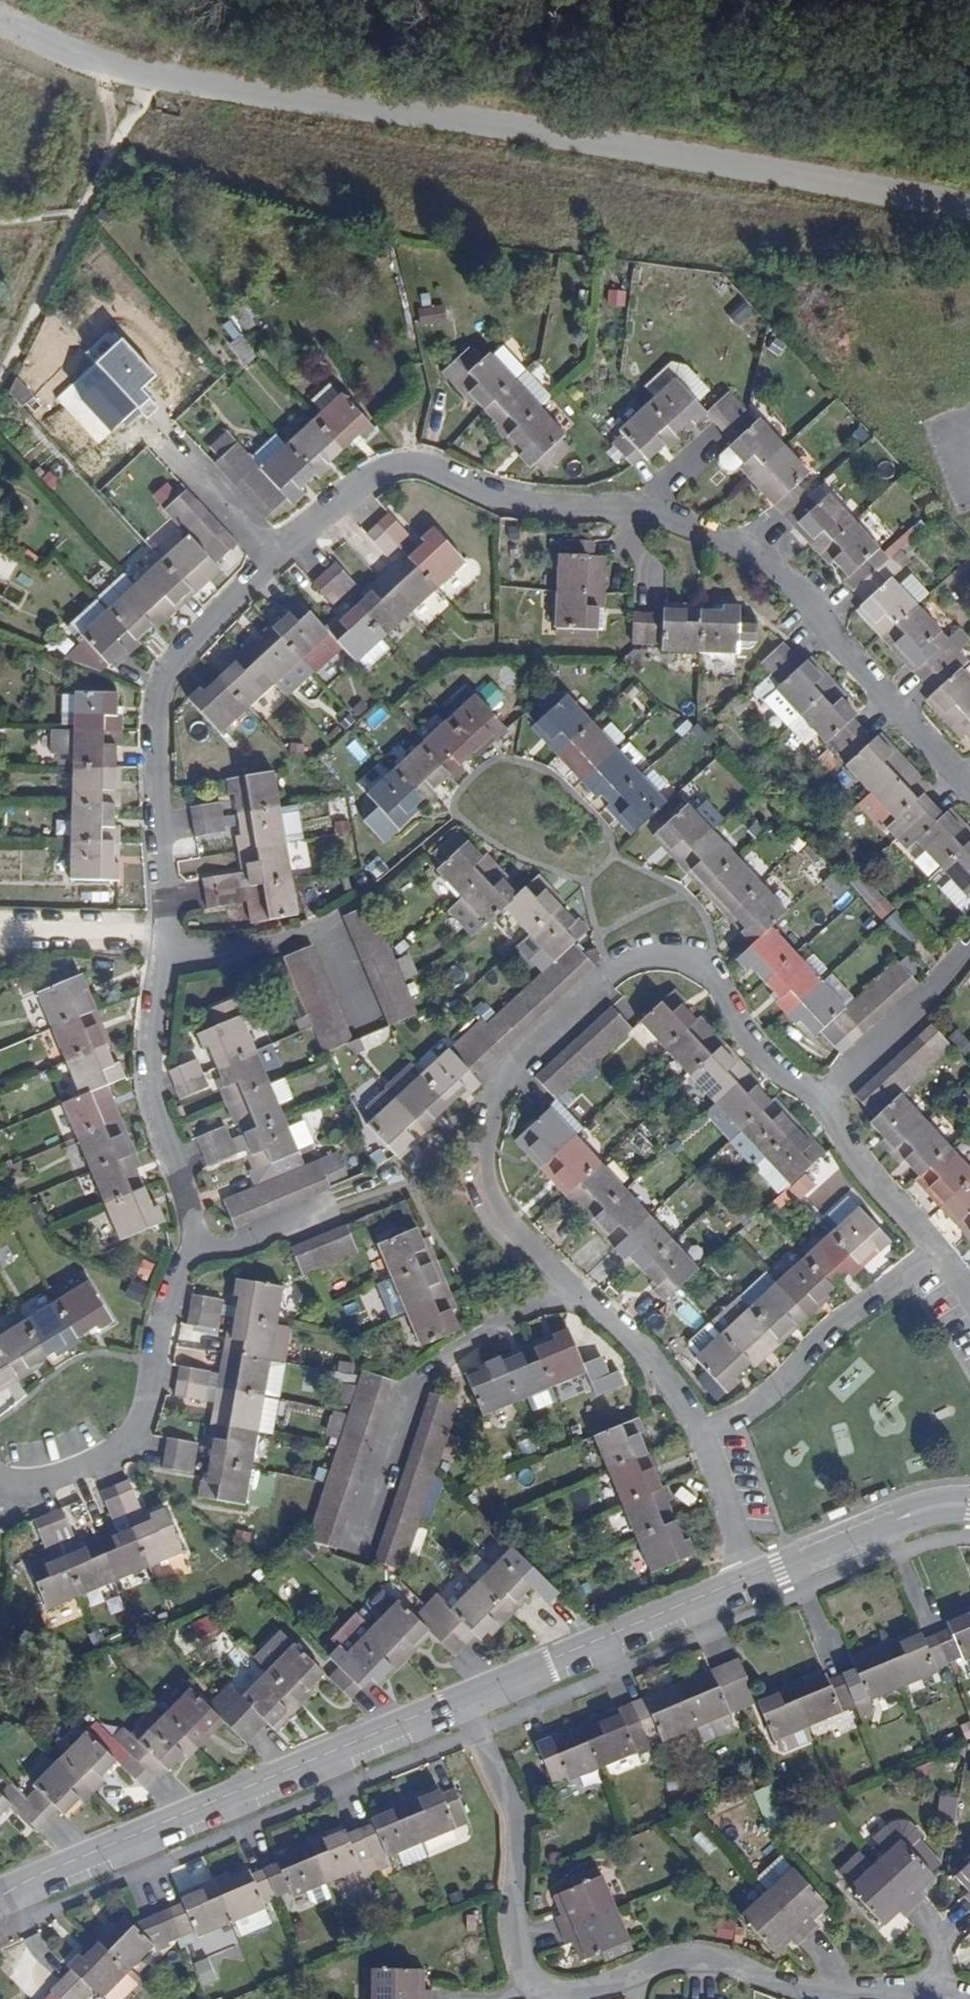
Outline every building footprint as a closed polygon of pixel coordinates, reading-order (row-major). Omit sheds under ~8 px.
[(421,325),(446,319),(442,305),(418,310),(421,325)] [(245,335),(229,344),(241,364),(257,356),(245,335)] [(483,407),(516,380),(495,354),(493,351),(484,358),(472,344),(443,367),(467,397),(471,393),(475,397),(483,407)] [(516,380),(528,370),(507,344),(495,354),(516,380)] [(694,427),(708,416),(698,403),(710,390),(691,369),(670,369),(647,389),(656,400),(648,406),(676,436),(691,423),(694,427)] [(509,436),(541,409),(516,380),(483,407),(499,424),(494,428),(504,440),(509,436)] [(312,404),(321,415),(339,399),(329,388),(312,404)] [(715,424),(723,433),(746,412),(731,394),(708,416),(715,424)] [(321,415),(315,421),(343,453),(359,438),(363,441),(373,431),(343,396),(339,399),(321,415)] [(676,436),(648,406),(621,430),(623,436),(613,444),(633,467),(643,459),(647,462),(664,448),(667,452),(679,441),(676,436)] [(566,439),(541,409),(509,436),(522,452),(518,455),(529,469),(566,439)] [(734,444),(729,448),(743,464),(741,467),(751,479),(786,447),(762,418),(756,423),(746,412),(723,433),(734,444)] [(278,436),(317,477),(320,480),(331,470),(327,467),(343,453),(315,421),(303,432),(293,422),(278,436)] [(214,463),(216,465),(238,446),(228,435),(206,453),(214,463)] [(251,461),(258,468),(268,479),(278,490),(287,499),(292,506),(303,495),(301,491),(317,477),(278,436),(251,461)] [(238,446),(216,465),(226,476),(247,456),(238,446)] [(786,447),(751,479),(761,491),(765,487),(778,501),(776,504),(785,515),(808,496),(798,484),(809,473),(786,447)] [(247,456),(226,476),(236,487),(258,468),(251,461),(247,456)] [(258,468),(236,487),(246,498),(268,479),(258,468)] [(268,479),(246,498),(256,509),(278,490),(268,479)] [(256,509),(265,519),(287,499),(278,490),(256,509)] [(196,503),(186,493),(164,511),(174,522),(196,503)] [(818,507),(808,496),(785,515),(796,527),(799,525),(813,540),(811,543),(820,554),(856,524),(832,497),(818,507)] [(184,534),(207,515),(196,503),(174,522),(184,534)] [(194,545),(215,525),(207,515),(184,534),(188,539),(194,545)] [(379,524),(399,547),(409,538),(389,515),(379,524)] [(389,558),(399,547),(379,524),(368,534),(389,558)] [(856,592),(890,561),(856,524),(820,554),(831,566),(834,564),(847,577),(845,581),(856,592)] [(217,527),(215,525),(194,545),(204,556),(226,536),(217,527)] [(410,559),(437,590),(466,565),(435,530),(421,542),(424,545),(414,554),(410,559)] [(235,546),(226,536),(204,556),(214,565),(235,546)] [(194,545),(188,539),(162,562),(189,593),(205,577),(208,581),(218,572),(214,565),(204,556),(194,545)] [(594,558),(594,542),(565,540),(564,556),(560,557),(558,592),(605,595),(606,580),(602,580),(603,559),(594,558)] [(4,552),(0,558),(0,581),(17,591),(31,568),(4,552)] [(379,580),(410,614),(437,590),(410,559),(394,573),(389,570),(379,580)] [(893,580),(900,573),(890,561),(856,592),(864,603),(862,606),(876,622),(872,625),(884,638),(918,607),(899,586),(893,580)] [(174,606),(189,593),(162,562),(135,586),(166,621),(177,610),(174,606)] [(337,564),(326,574),(345,596),(356,587),(337,564)] [(345,596),(326,574),(314,584),(333,606),(345,596)] [(99,602),(107,611),(135,586),(124,575),(96,600),(99,602)] [(918,607),(930,595),(911,575),(899,586),(918,607)] [(355,608),(383,639),(410,614),(379,580),(369,589),(370,593),(355,608)] [(55,593),(46,584),(38,591),(48,600),(55,593)] [(149,638),(145,633),(150,628),(154,632),(166,621),(135,586),(107,611),(139,646),(140,647),(149,638)] [(605,595),(558,592),(556,630),(598,632),(600,609),(605,609),(605,595)] [(314,677),(342,651),(323,630),(298,601),(286,611),(289,615),(272,630),(314,677)] [(107,611),(99,602),(72,625),(84,639),(108,666),(123,652),(127,656),(139,646),(107,611)] [(649,616),(648,645),(663,646),(663,652),(702,653),(702,613),(703,607),(687,607),(686,611),(663,611),(663,617),(649,616)] [(724,612),(702,613),(702,653),(741,655),(743,608),(726,607),(724,612)] [(884,638),(893,648),(898,645),(911,662),(920,653),(926,661),(915,670),(925,682),(961,651),(963,648),(969,642),(969,638),(962,629),(949,641),(918,607),(884,638)] [(380,641),(383,639),(355,608),(339,622),(336,619),(323,630),(342,651),(354,664),(355,663),(365,676),(391,653),(380,641)] [(649,616),(635,615),(634,645),(648,645),(649,616)] [(288,700),(314,677),(272,630),(258,642),(255,641),(243,651),(274,686),(288,700)] [(108,666),(84,639),(60,660),(99,674),(108,666)] [(763,662),(772,673),(793,653),(784,642),(763,662)] [(247,711),(274,686),(243,651),(232,661),(233,665),(217,679),(247,711)] [(969,710),(969,676),(963,668),(969,663),(969,661),(961,651),(925,682),(934,692),(932,696),(945,711),(942,716),(951,727),(969,710)] [(765,699),(790,726),(835,684),(827,675),(823,678),(809,661),(803,664),(793,653),(772,673),(781,684),(765,699)] [(220,735),(247,711),(217,679),(202,692),(200,691),(189,700),(220,735)] [(833,739),(842,750),(865,730),(855,719),(858,714),(843,699),(846,696),(835,684),(790,726),(808,745),(819,735),(826,743),(833,739)] [(75,731),(121,732),(121,717),(118,717),(117,717),(116,696),(78,694),(76,701),(75,731)] [(475,696),(448,722),(476,753),(492,738),(495,741),(506,730),(475,696)] [(558,757),(562,752),(593,724),(567,696),(535,725),(550,743),(548,746),(558,757)] [(75,731),(76,701),(58,701),(56,731),(75,731)] [(951,727),(961,739),(966,735),(969,739),(969,710),(951,727)] [(448,722),(421,746),(450,777),(453,780),(465,770),(461,766),(476,753),(448,722)] [(593,724),(562,752),(576,769),(572,773),(583,784),(618,751),(593,724)] [(848,765),(872,793),(907,762),(897,750),(893,753),(879,737),(874,740),(865,730),(842,750),(852,761),(848,765)] [(74,769),(115,770),(116,748),(121,749),(121,732),(75,731),(74,769)] [(421,746),(394,771),(423,801),(426,804),(437,795),(434,792),(450,777),(421,746)] [(618,751),(583,784),(592,794),(596,790),(609,804),(641,776),(618,751)] [(889,826),(898,837),(911,826),(934,806),(925,796),(928,791),(914,776),(916,772),(907,762),(872,793),(895,819),(889,826)] [(72,806),(115,807),(119,808),(119,791),(115,791),(115,770),(74,769),(72,806)] [(423,801),(394,771),(367,796),(379,809),(363,822),(383,844),(398,830),(411,819),(408,815),(423,801)] [(280,809),(274,774),(229,781),(231,797),(235,796),(238,816),(280,809)] [(641,776),(609,804),(607,808),(618,821),(623,816),(636,831),(666,804),(641,776)] [(669,855),(678,864),(713,832),(724,820),(708,803),(697,812),(689,804),(657,834),(672,850),(669,855)] [(192,808),(194,823),(223,818),(221,804),(192,808)] [(71,843),(113,844),(118,845),(119,830),(114,830),(115,807),(72,806),(71,843)] [(969,844),(969,831),(966,826),(962,828),(947,813),(943,815),(934,806),(911,826),(920,836),(918,841),(942,868),(969,844)] [(286,844),(280,809),(238,816),(241,836),(237,837),(240,851),(286,844)] [(224,833),(223,818),(194,823),(196,838),(224,833)] [(899,858),(918,841),(920,836),(911,826),(898,837),(889,846),(899,858)] [(692,872),(705,886),(736,858),(713,832),(678,864),(688,875),(692,872)] [(437,871),(461,898),(496,865),(486,855),(481,859),(468,844),(459,834),(433,856),(442,867),(437,871)] [(57,880),(70,880),(71,843),(59,842),(57,880)] [(71,843),(70,880),(117,883),(117,865),(112,865),(113,844),(71,843)] [(286,844),(240,851),(242,868),(246,868),(247,874),(204,880),(206,895),(249,888),(291,881),(286,844)] [(942,868),(969,897),(969,896),(969,844),(942,868)] [(716,898),(731,914),(761,886),(736,858),(705,886),(701,890),(712,901),(716,898)] [(504,908),(516,897),(502,881),(506,876),(496,865),(461,898),(486,924),(504,908)] [(951,912),(969,897),(942,868),(926,883),(951,912)] [(549,888),(540,875),(516,897),(504,908),(526,933),(559,906),(546,892),(549,888)] [(865,875),(854,886),(882,918),(894,908),(865,875)] [(251,924),(297,917),(291,881),(249,888),(235,890),(206,895),(208,908),(236,904),(236,900),(251,898),(253,909),(248,910),(251,924)] [(741,932),(753,944),(772,928),(787,914),(761,886),(731,914),(744,928),(741,932)] [(486,924),(461,898),(450,908),(474,934),(486,924)] [(575,945),(590,932),(576,918),(572,920),(559,906),(526,933),(514,945),(542,975),(553,965),(564,955),(575,945)] [(370,908),(342,919),(348,932),(376,921),(370,908)] [(917,937),(899,916),(887,926),(907,948),(917,937)] [(376,921),(348,932),(354,946),(381,935),(376,921)] [(750,969),(766,985),(798,956),(772,928),(753,944),(736,959),(746,971),(750,969)] [(381,935),(354,946),(360,960),(387,949),(381,935)] [(583,976),(594,966),(575,945),(564,955),(583,976)] [(312,947),(284,959),(290,974),(318,962),(312,947)] [(387,949),(360,960),(367,975),(393,963),(387,949)] [(572,987),(583,976),(564,955),(553,965),(572,987)] [(776,1005),(788,1016),(823,985),(821,982),(807,966),(798,956),(766,985),(780,1000),(776,1005)] [(406,958),(393,963),(398,976),(401,982),(414,977),(406,958)] [(815,958),(807,966),(821,982),(829,974),(815,958)] [(318,962),(290,974),(295,987),(323,975),(318,962)] [(367,975),(372,987),(398,976),(393,963),(367,975)] [(907,993),(917,984),(899,964),(888,974),(907,993)] [(561,997),(572,987),(553,965),(542,975),(561,997)] [(896,1004),(907,993),(888,974),(879,983),(896,1004)] [(301,1000),(329,990),(323,975),(295,987),(301,1000)] [(550,1007),(561,997),(542,975),(531,985),(550,1007)] [(372,987),(378,1001),(404,990),(401,982),(398,976),(372,987)] [(87,991),(82,978),(37,995),(51,1030),(90,1015),(82,993),(87,991)] [(885,1014),(896,1004),(879,983),(866,994),(885,1014)] [(539,1017),(550,1007),(531,985),(520,995),(539,1017)] [(833,1024),(844,1014),(847,1011),(823,985),(788,1016),(797,1027),(801,1023),(816,1039),(822,1034),(833,1024)] [(307,1014),(334,1003),(329,990),(301,1000),(307,1014)] [(383,1014),(409,1002),(404,990),(378,1001),(383,1014)] [(666,1051),(697,1021),(685,1007),(686,1002),(675,991),(640,1022),(666,1051)] [(873,1025),(885,1014),(866,994),(855,1004),(873,1025)] [(528,1027),(539,1017),(520,995),(509,1005),(528,1027)] [(216,1068),(255,1052),(241,1018),(247,1015),(239,997),(209,1011),(216,1028),(197,1035),(202,1051),(209,1048),(216,1068)] [(383,1014),(389,1028),(415,1017),(409,1002),(383,1014)] [(312,1027),(340,1017),(334,1003),(307,1014),(312,1027)] [(863,1034),(873,1025),(855,1004),(847,1011),(844,1014),(863,1034)] [(517,1037),(528,1027),(509,1005),(498,1015),(517,1037)] [(611,1009),(601,1018),(621,1040),(631,1031),(611,1009)] [(96,1012),(90,1015),(51,1030),(65,1065),(98,1050),(91,1031),(101,1026),(96,1012)] [(851,1044),(863,1034),(844,1014),(833,1024),(851,1044)] [(506,1047),(517,1037),(498,1015),(487,1025),(506,1047)] [(318,1041),(346,1030),(340,1017),(312,1027),(318,1041)] [(601,1018),(590,1028),(610,1050),(621,1040),(601,1018)] [(701,1018),(697,1021),(666,1051),(690,1077),(722,1048),(708,1033),(711,1030),(701,1018)] [(822,1034),(840,1054),(851,1044),(833,1024),(822,1034)] [(495,1057),(506,1047),(487,1025),(476,1035),(495,1057)] [(969,1055),(969,1041),(962,1027),(951,1034),(965,1058),(969,1055)] [(381,1028),(359,1040),(364,1050),(386,1038),(381,1028)] [(590,1028),(580,1037),(599,1060),(610,1050),(590,1028)] [(951,1049),(930,1028),(920,1038),(940,1059),(951,1049)] [(351,1044),(346,1030),(318,1041),(324,1055),(351,1044)] [(465,1046),(484,1067),(495,1057),(476,1035),(465,1046)] [(580,1037),(568,1047),(588,1070),(599,1060),(580,1037)] [(940,1059),(920,1038),(909,1047),(929,1069),(940,1059)] [(454,1055),(473,1077),(484,1067),(465,1046),(454,1055)] [(568,1047),(557,1057),(578,1080),(588,1070),(568,1047)] [(909,1047),(899,1056),(919,1079),(929,1069),(909,1047)] [(736,1064),(722,1048),(690,1077),(715,1105),(750,1073),(740,1060),(736,1064)] [(98,1050),(65,1065),(79,1098),(108,1085),(123,1079),(118,1065),(106,1070),(98,1050)] [(466,1091),(470,1095),(481,1086),(473,1077),(454,1055),(449,1051),(423,1075),(451,1104),(466,1091)] [(224,1103),(268,1085),(255,1052),(216,1068),(224,1088),(218,1089),(224,1103)] [(899,1056),(888,1067),(908,1089),(919,1079),(899,1056)] [(578,1080),(557,1057),(546,1068),(566,1090),(578,1080)] [(168,1072),(173,1086),(202,1074),(196,1060),(168,1072)] [(386,1090),(427,1135),(440,1123),(436,1118),(451,1104),(423,1075),(413,1065),(386,1090)] [(888,1067),(876,1077),(898,1098),(900,1096),(908,1089),(888,1067)] [(566,1090),(546,1068),(534,1079),(555,1100),(566,1090)] [(760,1084),(750,1073),(715,1105),(739,1131),(771,1103),(758,1087),(760,1084)] [(173,1086),(179,1100),(207,1088),(202,1074),(173,1086)] [(876,1077),(865,1087),(887,1109),(898,1098),(876,1077)] [(244,1134),(283,1119),(277,1105),(291,1100),(282,1079),(268,1085),(224,1103),(230,1118),(237,1117),(244,1134)] [(108,1085),(79,1098),(63,1105),(77,1139),(118,1122),(110,1103),(114,1101),(108,1085)] [(865,1087),(855,1096),(875,1119),(887,1109),(865,1087)] [(368,1126),(395,1155),(400,1152),(411,1143),(414,1146),(427,1135),(386,1090),(367,1107),(377,1117),(368,1126)] [(887,1109),(875,1119),(871,1124),(886,1140),(882,1144),(891,1155),(925,1123),(900,1096),(898,1098),(887,1109)] [(582,1129),(556,1100),(555,1100),(550,1109),(575,1136),(582,1129)] [(775,1100),(771,1103),(739,1131),(764,1160),(795,1131),(782,1116),(785,1111),(775,1100)] [(543,1165),(575,1136),(550,1109),(515,1142),(526,1154),(531,1150),(543,1165)] [(297,1153),(283,1119),(244,1134),(246,1140),(252,1155),(247,1157),(253,1171),(297,1153)] [(118,1122),(77,1139),(91,1171),(131,1155),(124,1136),(128,1136),(122,1120),(118,1122)] [(949,1149),(925,1123),(891,1155),(902,1166),(905,1161),(919,1177),(949,1149)] [(197,1138),(202,1152),(230,1142),(225,1128),(197,1138)] [(764,1160),(739,1131),(730,1140),(755,1168),(764,1160)] [(809,1146),(795,1131),(764,1160),(789,1187),(824,1154),(812,1142),(809,1146)] [(569,1193),(600,1164),(575,1136),(543,1165),(540,1168),(551,1180),(555,1177),(569,1193)] [(230,1142),(202,1152),(207,1167),(235,1155),(230,1142)] [(949,1149),(919,1177),(915,1179),(927,1193),(932,1190),(946,1205),(969,1184),(969,1172),(949,1149)] [(136,1154),(131,1155),(91,1171),(106,1207),(145,1189),(138,1170),(141,1169),(136,1154)] [(315,1195),(329,1189),(318,1161),(304,1168),(315,1195)] [(782,1204),(795,1190),(804,1199),(829,1172),(818,1161),(780,1202),(782,1204)] [(593,1218),(623,1189),(603,1167),(600,1164),(569,1193),(565,1196),(575,1206),(580,1204),(593,1218)] [(301,1200),(315,1195),(304,1168),(291,1173),(301,1200)] [(278,1178),(289,1206),(301,1200),(291,1173),(278,1178)] [(709,1189),(715,1184),(708,1176),(702,1182),(709,1189)] [(569,1193),(555,1177),(551,1180),(565,1196),(569,1193)] [(264,1184),(275,1212),(289,1206),(278,1178),(264,1184)] [(250,1190),(261,1218),(275,1212),(264,1184),(250,1190)] [(725,1196),(715,1184),(709,1189),(719,1201),(725,1196)] [(946,1205),(960,1221),(955,1225),(966,1237),(969,1234),(969,1184),(946,1205)] [(153,1208),(145,1189),(106,1207),(119,1241),(164,1224),(158,1207),(153,1208)] [(649,1218),(623,1189),(593,1218),(607,1235),(603,1240),(613,1250),(649,1218)] [(237,1195),(247,1223),(261,1218),(250,1190),(237,1195)] [(223,1201),(234,1229),(247,1223),(237,1195),(223,1201)] [(830,1233),(859,1263),(875,1249),(878,1253),(889,1242),(859,1208),(830,1233)] [(673,1243),(649,1218),(613,1250),(623,1261),(627,1257),(641,1273),(673,1243)] [(356,1254),(345,1226),(331,1232),(343,1259),(356,1254)] [(378,1244),(392,1280),(431,1264),(435,1262),(428,1246),(424,1248),(416,1228),(378,1244)] [(343,1259),(331,1232),(318,1238),(330,1264),(343,1259)] [(804,1257),(832,1288),(847,1274),(851,1278),(862,1268),(859,1263),(830,1233),(804,1257)] [(318,1238),(304,1244),(315,1270),(330,1264),(318,1238)] [(698,1271),(673,1243),(641,1273),(656,1290),(653,1292),(662,1303),(698,1271)] [(315,1270),(304,1244),(290,1250),(302,1275),(315,1270)] [(775,1283),(808,1318),(820,1307),(816,1303),(832,1288),(804,1257),(775,1283)] [(431,1264),(392,1280),(375,1287),(389,1320),(406,1313),(450,1297),(444,1281),(439,1283),(431,1264)] [(234,1317),(276,1326),(282,1289),(237,1281),(234,1297),(238,1297),(234,1317)] [(748,1308),(778,1339),(793,1325),(797,1328),(808,1318),(775,1283),(748,1308)] [(56,1303),(78,1338),(96,1328),(99,1332),(111,1324),(87,1284),(56,1303)] [(221,1302),(193,1296),(190,1311),(218,1315),(221,1302)] [(450,1297),(406,1313),(420,1346),(459,1330),(451,1311),(455,1310),(450,1297)] [(721,1332),(748,1308),(738,1297),(711,1321),(721,1332)] [(23,1323),(46,1359),(65,1347),(67,1351),(80,1341),(78,1338),(56,1303),(23,1323)] [(721,1332),(751,1364),(754,1367),(765,1356),(762,1353),(778,1339),(748,1308),(721,1332)] [(190,1311),(187,1324),(215,1330),(218,1315),(190,1311)] [(223,1354),(269,1362),(276,1326),(234,1317),(230,1339),(226,1337),(223,1354)] [(16,1378),(17,1382),(30,1374),(28,1370),(46,1359),(23,1323),(0,1337),(0,1354),(16,1378)] [(291,1328),(276,1326),(269,1362),(284,1365),(291,1328)] [(553,1340),(534,1348),(548,1382),(583,1368),(568,1329),(552,1335),(553,1340)] [(734,1379),(751,1364),(721,1332),(694,1357),(726,1392),(738,1382),(734,1379)] [(548,1382),(534,1348),(532,1344),(519,1349),(520,1355),(501,1362),(515,1395),(522,1393),(531,1413),(556,1403),(548,1382)] [(16,1378),(0,1354),(0,1387),(16,1378)] [(284,1365),(269,1362),(223,1354),(220,1368),(225,1369),(222,1390),(278,1400),(284,1365)] [(515,1395),(501,1362),(498,1357),(484,1364),(486,1369),(465,1376),(480,1411),(515,1395)] [(180,1368),(177,1383),(206,1388),(208,1374),(180,1368)] [(358,1387),(386,1397),(391,1384),(363,1373),(358,1386),(358,1387)] [(206,1388),(177,1383),(174,1398),(204,1404),(206,1388)] [(358,1387),(358,1386),(341,1383),(336,1404),(351,1407),(353,1401),(358,1387)] [(382,1411),(386,1397),(358,1387),(353,1401),(382,1411)] [(272,1437),(278,1400),(222,1390),(217,1412),(213,1412),(210,1426),(256,1434),(272,1437)] [(458,1404),(430,1395),(425,1409),(454,1418),(458,1404)] [(377,1425),(382,1411),(353,1401),(351,1407),(348,1415),(377,1425)] [(454,1418),(425,1409),(420,1423),(449,1431),(454,1418)] [(344,1429),(348,1415),(333,1411),(325,1436),(340,1441),(344,1429)] [(372,1439),(377,1425),(348,1415),(344,1429),(372,1439)] [(608,1469),(648,1453),(640,1434),(644,1433),(638,1419),(595,1436),(608,1469)] [(420,1423),(415,1437),(444,1446),(449,1431),(420,1423)] [(250,1469),(256,1434),(210,1426),(208,1441),(212,1442),(209,1462),(250,1469)] [(368,1453),(372,1439),(344,1429),(340,1441),(339,1443),(368,1453)] [(415,1437),(411,1451),(439,1460),(444,1446),(415,1437)] [(167,1439),(165,1453),(193,1459),(196,1444),(167,1439)] [(363,1466),(368,1453),(339,1443),(334,1457),(363,1466)] [(411,1451),(406,1465),(435,1474),(439,1460),(411,1451)] [(193,1459),(165,1453),(162,1468),(191,1474),(193,1459)] [(653,1468),(648,1453),(608,1469),(622,1504),(666,1484),(658,1467),(653,1468)] [(358,1480),(363,1466),(334,1457),(329,1471),(358,1480)] [(250,1469),(209,1462),(205,1482),(200,1482),(198,1498),(243,1507),(250,1469)] [(406,1465),(401,1479),(430,1488),(435,1474),(406,1465)] [(353,1494),(358,1480),(329,1471),(325,1485),(353,1494)] [(401,1479),(396,1492),(425,1502),(430,1488),(401,1479)] [(128,1483),(116,1488),(127,1515),(140,1510),(128,1483)] [(671,1498),(666,1484),(622,1504),(635,1538),(675,1522),(667,1500),(671,1498)] [(349,1508),(353,1494),(325,1485),(320,1499),(349,1508)] [(110,1534),(96,1539),(114,1582),(149,1568),(133,1529),(127,1515),(116,1488),(101,1493),(118,1535),(113,1537),(110,1534)] [(396,1492),(391,1506),(420,1516),(425,1502),(396,1492)] [(344,1521),(349,1508),(320,1499),(315,1513),(344,1521)] [(391,1506),(387,1520),(416,1530),(420,1516),(391,1506)] [(49,1516),(59,1544),(72,1538),(62,1510),(49,1516)] [(152,1521),(133,1529),(149,1568),(182,1554),(166,1511),(151,1517),(152,1521)] [(310,1527),(339,1535),(344,1521),(315,1513),(310,1527)] [(45,1550),(59,1544),(49,1516),(34,1522),(45,1550)] [(387,1520),(382,1534),(411,1544),(416,1530),(387,1520)] [(675,1522),(635,1538),(649,1573),(694,1555),(689,1539),(682,1541),(675,1522)] [(307,1541),(335,1549),(339,1535),(310,1527),(306,1538),(307,1541)] [(377,1548),(406,1558),(411,1544),(382,1534),(377,1548)] [(114,1582),(96,1539),(83,1544),(84,1548),(65,1557),(80,1596),(114,1582)] [(377,1548),(372,1562),(402,1572),(406,1558),(377,1548)] [(80,1596),(65,1557),(46,1565),(44,1561),(28,1567),(46,1611),(80,1596)] [(476,1586),(509,1618),(520,1607),(517,1605),(533,1588),(550,1606),(561,1595),(539,1573),(529,1583),(503,1558),(476,1586)] [(424,1607),(463,1647),(473,1637),(477,1641),(494,1625),(498,1629),(509,1618),(476,1586),(454,1608),(449,1613),(445,1609),(434,1598),(424,1607)] [(428,1632),(453,1657),(463,1647),(424,1607),(414,1617),(399,1603),(373,1629),(406,1663),(417,1651),(413,1648),(428,1632)] [(450,1604),(445,1609),(449,1613),(454,1608),(450,1604)] [(946,1663),(962,1657),(964,1662),(969,1659),(969,1608),(967,1609),(967,1614),(947,1622),(949,1629),(935,1636),(946,1663)] [(392,1670),(395,1674),(406,1663),(373,1629),(345,1656),(350,1661),(340,1670),(361,1690),(370,1682),(375,1686),(392,1670)] [(884,1644),(902,1688),(937,1674),(935,1667),(946,1663),(935,1636),(922,1641),(919,1634),(899,1642),(897,1638),(884,1644)] [(841,1676),(852,1704),(867,1698),(869,1702),(902,1688),(884,1644),(870,1650),(872,1654),(853,1662),(855,1670),(841,1676)] [(310,1691),(324,1675),(294,1647),(269,1674),(302,1706),(312,1695),(310,1691)] [(725,1666),(742,1709),(757,1703),(738,1660),(725,1666)] [(677,1685),(696,1729),(701,1741),(732,1728),(727,1715),(742,1709),(725,1666),(711,1671),(712,1676),(694,1683),(692,1680),(677,1685)] [(350,1701),(361,1690),(340,1670),(330,1681),(350,1701)] [(286,1713),(291,1717),(302,1706),(269,1674),(243,1699),(230,1685),(220,1696),(256,1734),(266,1724),(271,1729),(286,1713)] [(789,1684),(807,1728),(841,1713),(840,1708),(852,1704),(841,1676),(828,1681),(825,1675),(805,1683),(802,1678),(789,1684)] [(777,1695),(757,1703),(773,1742),(807,1728),(789,1684),(776,1689),(777,1695)] [(644,1697),(631,1703),(643,1733),(657,1727),(664,1742),(696,1729),(677,1685),(665,1689),(666,1695),(647,1702),(644,1697)] [(220,1720),(245,1745),(256,1734),(220,1696),(208,1708),(190,1691),(164,1716),(199,1749),(210,1739),(206,1735),(220,1720)] [(597,1719),(583,1724),(601,1769),(635,1755),(629,1740),(643,1733),(631,1703),(617,1710),(618,1715),(601,1722),(600,1723),(597,1719)] [(133,1757),(153,1778),(164,1767),(169,1771),(183,1757),(187,1760),(199,1749),(164,1716),(147,1733),(139,1741),(143,1747),(133,1757)] [(601,1769),(583,1724),(570,1730),(571,1734),(553,1744),(550,1738),(537,1744),(548,1773),(562,1767),(569,1783),(601,1769)] [(124,1729),(114,1739),(133,1757),(143,1747),(139,1741),(147,1733),(140,1726),(131,1736),(124,1729)] [(85,1734),(60,1760),(93,1792),(104,1781),(101,1778),(115,1763),(102,1750),(85,1734)] [(133,1757),(114,1739),(102,1750),(115,1763),(121,1769),(133,1757)] [(142,1789),(153,1778),(133,1757),(121,1769),(142,1789)] [(36,1789),(25,1800),(48,1821),(58,1812),(63,1816),(80,1800),(83,1802),(93,1792),(60,1760),(33,1787),(36,1789)] [(0,1795),(0,1797),(10,1807),(37,1832),(48,1821),(25,1800),(10,1785),(0,1795)] [(769,1789),(757,1794),(767,1819),(779,1813),(769,1789)] [(404,1802),(422,1846),(455,1832),(453,1826),(466,1819),(455,1792),(440,1798),(438,1793),(419,1801),(418,1796),(404,1802)] [(943,1794),(938,1817),(957,1821),(962,1798),(943,1794)] [(10,1807),(0,1797),(0,1817),(10,1807)] [(359,1832),(371,1859),(384,1854),(386,1860),(422,1846),(404,1802),(389,1808),(390,1814),(370,1821),(372,1827),(359,1832)] [(836,1804),(819,1809),(824,1826),(841,1821),(836,1804)] [(307,1843),(326,1887),(360,1872),(358,1864),(371,1859),(359,1832),(345,1838),(344,1833),(323,1842),(321,1837),(307,1843)] [(265,1873),(277,1900),(290,1894),(293,1900),(306,1895),(326,1887),(307,1843),(294,1848),(296,1854),(276,1862),(278,1868),(265,1873)] [(900,1843),(874,1866),(913,1909),(924,1898),(920,1894),(935,1880),(900,1843)] [(955,1877),(969,1892),(964,1897),(969,1903),(969,1864),(955,1877)] [(882,1928),(898,1914),(902,1918),(913,1909),(874,1866),(848,1888),(882,1928)] [(765,1894),(805,1938),(816,1928),(812,1923),(827,1908),(792,1870),(765,1894)] [(211,1884),(230,1928),(266,1911),(264,1905),(277,1900),(265,1873),(251,1878),(249,1874),(229,1882),(226,1877),(211,1884)] [(560,1918),(555,1920),(561,1934),(614,1911),(600,1878),(552,1899),(560,1918)] [(169,1914),(179,1941),(194,1936),(196,1940),(230,1928),(211,1884),(198,1889),(200,1895),(181,1903),(183,1908),(169,1914)] [(317,1908),(332,1901),(326,1887),(306,1895),(310,1906),(317,1908)] [(793,1949),(805,1938),(765,1894),(740,1917),(775,1956),(788,1943),(793,1949)] [(604,1963),(632,1951),(614,1911),(561,1934),(567,1948),(573,1946),(580,1964),(601,1954),(604,1963)] [(99,1998),(103,1998),(104,1998),(127,1976),(100,1950),(86,1964),(83,1961),(71,1972),(75,1976),(55,1996),(58,1998),(92,1998),(95,1996),(99,1998)] [(195,1961),(202,1985),(218,1981),(211,1957),(195,1961)] [(421,1972),(370,1972),(370,1998),(428,1998),(428,1993),(421,1994),(421,1972)] [(104,1998),(125,1998),(138,1987),(127,1976),(104,1998)]
